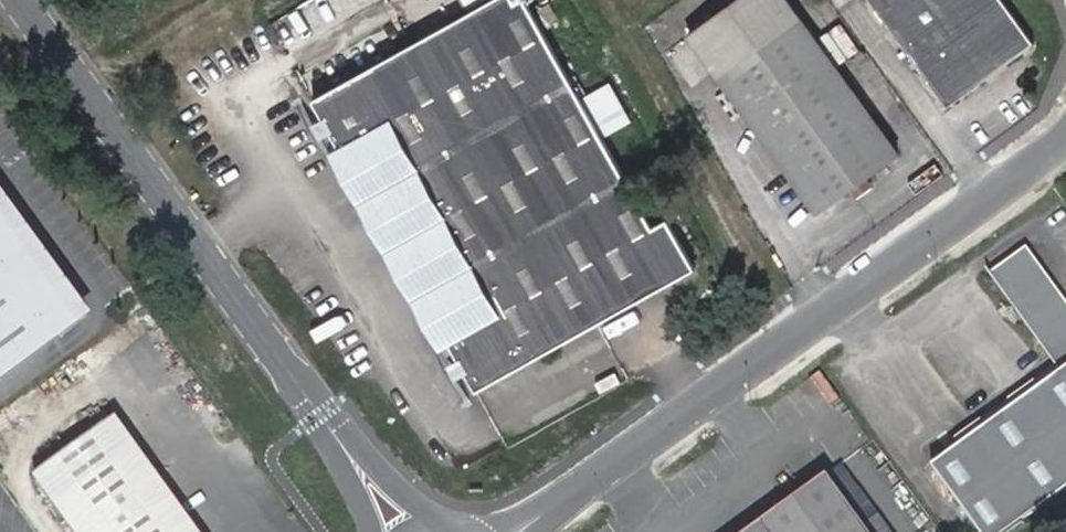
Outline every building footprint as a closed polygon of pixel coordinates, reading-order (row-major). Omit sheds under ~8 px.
[(313,103),(339,152),(448,345),(477,395),(697,274),(669,222),(653,230),(603,140),(631,124),(609,86),(587,100),(572,74),(567,77),(526,0),(500,0),(313,103)] [(948,112),(951,100),(1019,52),(1030,56),(991,0),(870,0),(948,112)] [(899,153),(802,19),(720,78),(816,213),(849,189),(860,202),(871,194),(860,182),(899,153)] [(951,100),(948,112),(1030,56),(1019,52),(951,100)] [(448,345),(339,152),(331,157),(439,350),(448,345)] [(87,319),(0,198),(0,382),(87,319)] [(930,469),(977,531),(1001,531),(1065,485),(1065,302),(1026,247),(989,273),(1062,373),(930,469)] [(61,507),(79,531),(203,531),(141,448),(61,507)] [(833,475),(754,531),(875,531),(833,475)]
